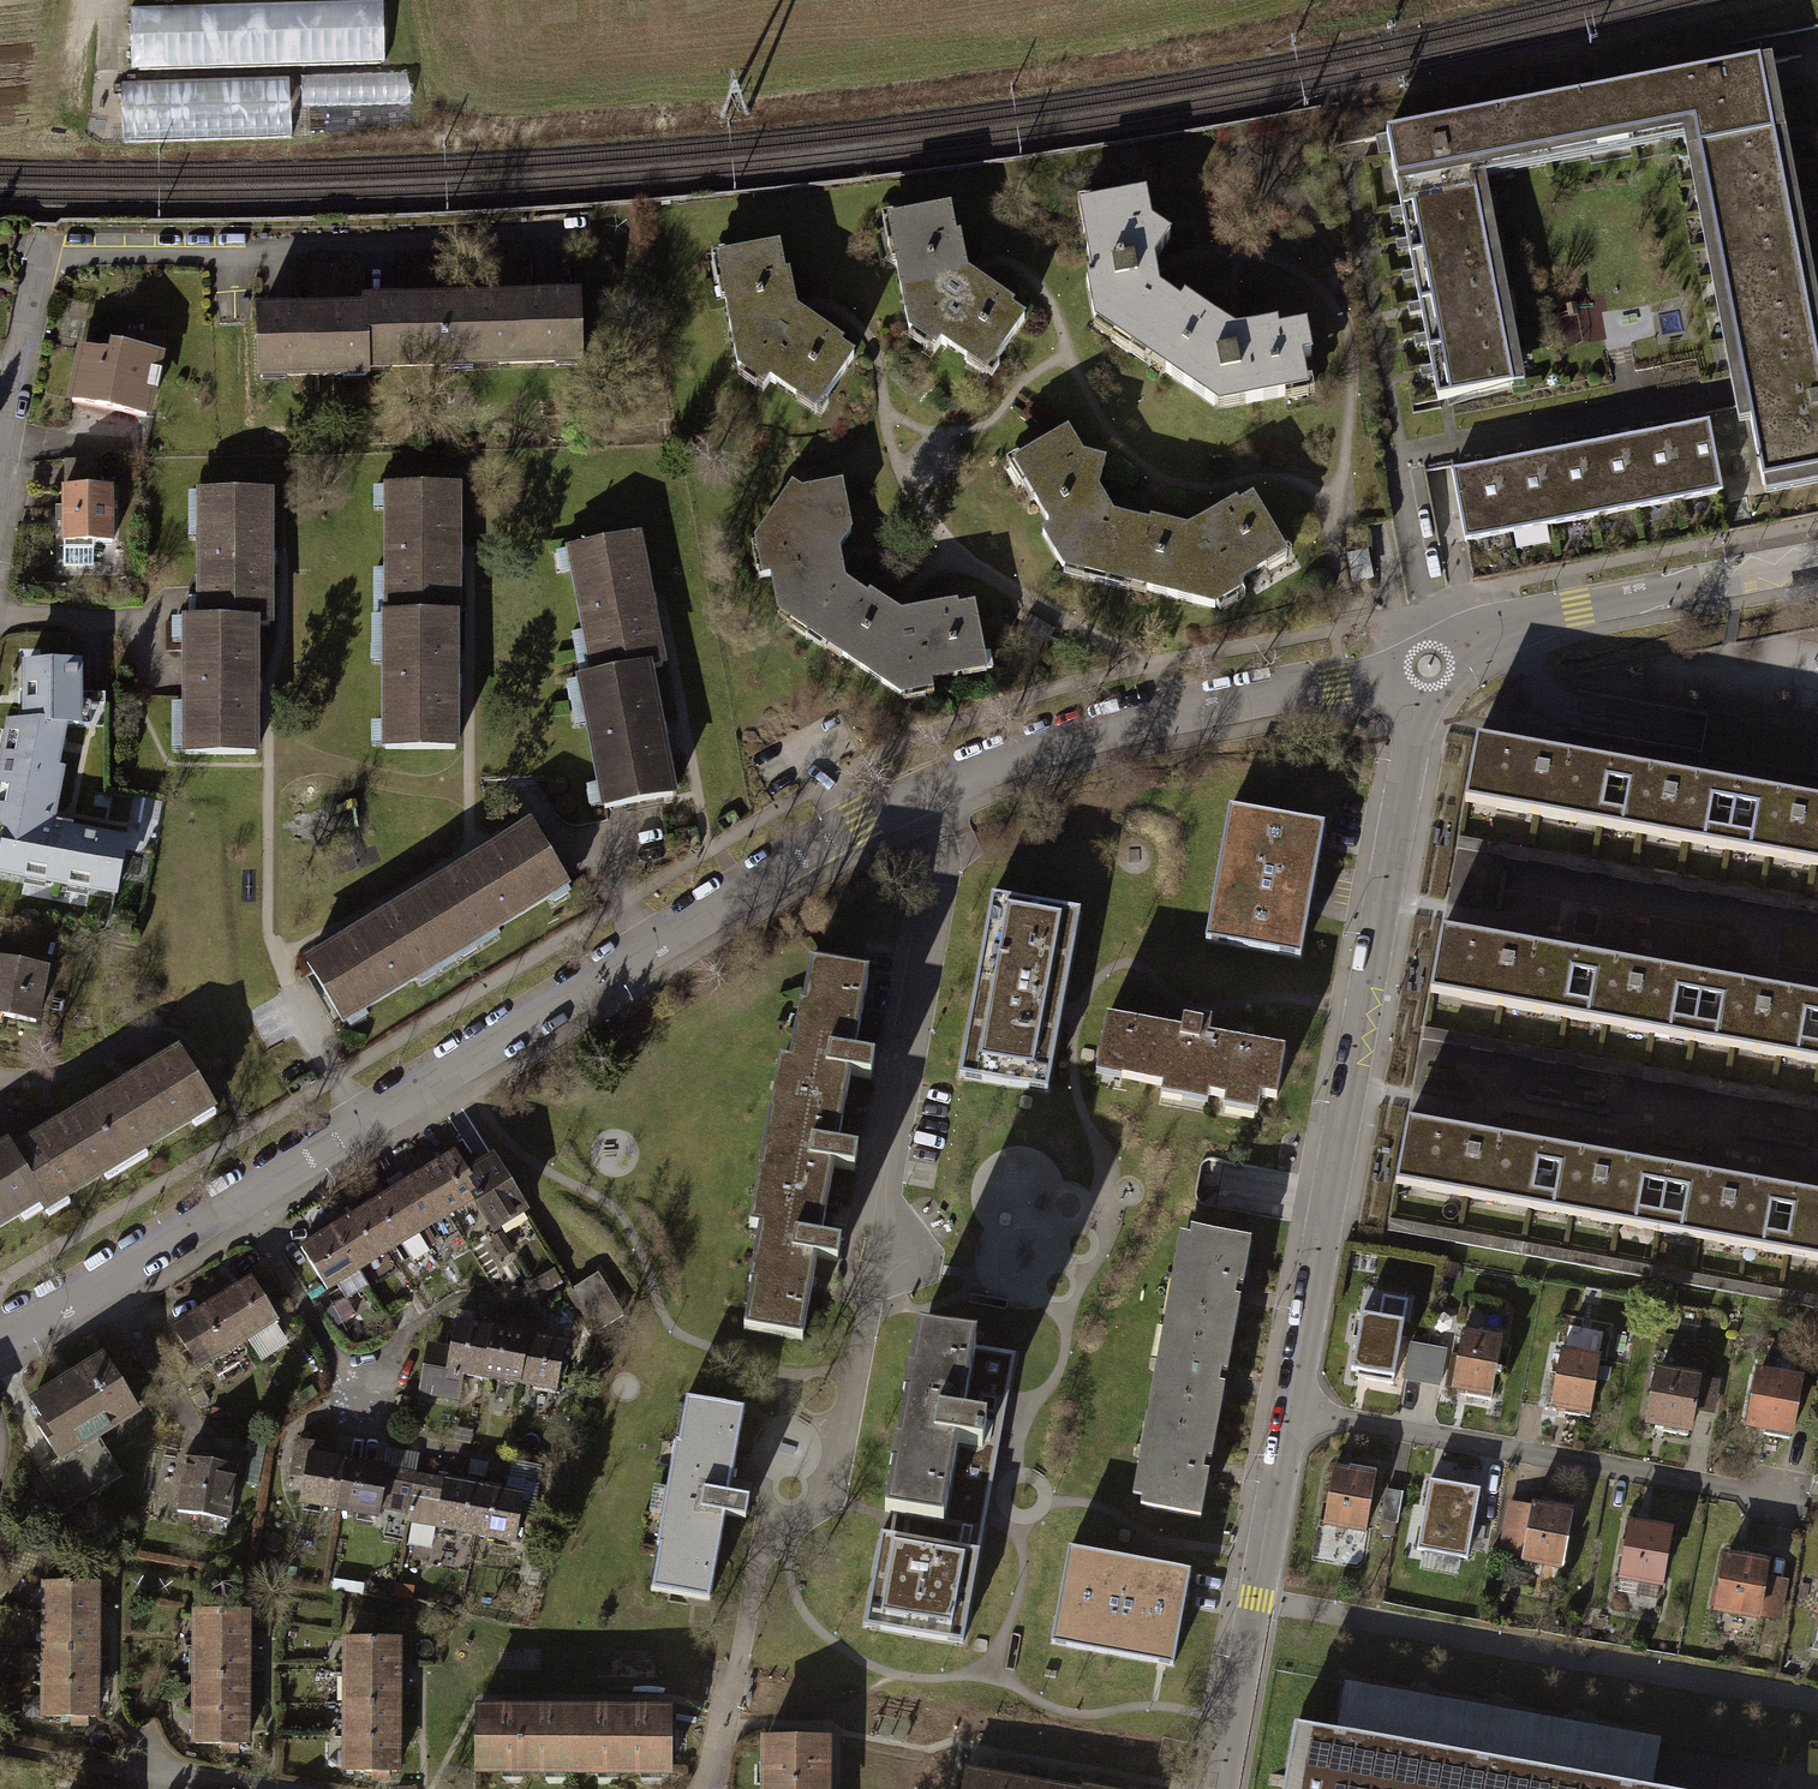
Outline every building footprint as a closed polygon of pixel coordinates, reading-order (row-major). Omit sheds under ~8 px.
[(132,4),(132,66),(386,66),(386,4),(132,4)] [(1693,125),(1698,149),(1774,135),(1762,72),(1760,62),(1733,67),(1535,105),(1544,154),(1693,125)] [(407,73),(300,75),(301,104),(407,101),(407,73)] [(125,78),(126,82),(126,142),(289,140),(288,76),(125,78)] [(1471,168),(1544,154),(1535,105),(1387,133),(1438,400),(1513,386),(1471,168)] [(1762,484),(1817,474),(1817,366),(1774,135),(1698,149),(1744,390),(1762,484)] [(1101,319),(1132,343),(1161,298),(1149,263),(1167,238),(1145,226),(1138,197),(1089,206),(1095,244),(1084,249),(1089,279),(1082,280),(1090,320),(1101,319)] [(904,331),(916,329),(943,348),(946,343),(968,358),(972,352),(990,364),(1022,315),(961,274),(954,236),(949,237),(945,209),(891,219),(898,260),(891,261),(904,331)] [(848,355),(793,317),(786,275),(777,277),(772,248),(720,257),(727,298),(720,300),(732,370),(747,368),(772,385),(774,382),(794,396),(798,390),(815,402),(848,355)] [(1176,308),(1161,298),(1132,343),(1165,364),(1160,372),(1211,405),(1217,396),(1238,393),(1241,405),(1280,397),(1277,385),(1300,380),(1296,358),(1307,356),(1301,328),(1274,334),(1272,326),(1236,333),(1227,334),(1180,301),(1176,308)] [(574,300),(461,302),(461,332),(466,332),(466,362),(493,361),(493,365),(550,364),(550,358),(575,358),(574,300)] [(361,304),(361,312),(362,363),(385,363),(385,367),(444,366),(444,362),(466,362),(466,332),(461,332),(461,302),(361,304)] [(362,370),(362,363),(361,312),(254,314),(255,374),(280,373),(280,378),(337,377),(337,371),(362,370)] [(144,414),(154,357),(111,348),(117,322),(82,321),(69,402),(144,414)] [(160,332),(117,322),(111,348),(154,357),(160,332)] [(1709,417),(1666,425),(1680,496),(1719,488),(1723,487),(1709,417)] [(1666,425),(1624,434),(1637,504),(1680,496),(1666,425)] [(1624,434),(1581,442),(1594,512),(1637,504),(1624,434)] [(1070,562),(1106,571),(1119,520),(1094,496),(1096,490),(1101,465),(1078,459),(1061,435),(1016,458),(1035,492),(1029,498),(1045,528),(1038,538),(1061,568),(1070,562)] [(1581,442),(1538,450),(1552,520),(1594,512),(1581,442)] [(1538,450),(1495,458),(1509,528),(1552,520),(1538,450)] [(58,491),(94,490),(93,458),(57,459),(58,491)] [(1495,458),(1452,466),(1466,537),(1467,536),(1509,528),(1495,458)] [(776,605),(810,627),(840,582),(833,550),(846,533),(839,482),(803,488),(783,515),(773,507),(750,538),(761,547),(767,580),(773,582),(776,605)] [(381,487),(381,616),(450,616),(450,487),(381,487)] [(94,490),(58,491),(58,508),(50,508),(50,522),(58,522),(59,566),(89,565),(88,542),(107,541),(105,490),(94,490)] [(196,492),(196,624),(250,624),(264,624),(264,492),(196,492)] [(1210,608),(1213,593),(1261,564),(1256,557),(1275,545),(1247,500),(1233,509),(1229,503),(1191,527),(1183,531),(1147,522),(1146,527),(1119,520),(1106,571),(1143,580),(1140,590),(1210,608)] [(566,549),(590,678),(647,667),(657,665),(633,537),(566,549)] [(897,696),(905,684),(932,680),(931,674),(958,669),(957,664),(980,659),(969,604),(952,607),(951,602),(897,614),(865,592),(862,597),(840,582),(810,627),(841,648),(836,655),(897,696)] [(450,749),(450,616),(381,616),(381,749),(450,749)] [(250,754),(250,624),(196,624),(178,624),(178,755),(250,754)] [(19,665),(21,719),(21,726),(59,724),(73,724),(71,664),(19,665)] [(671,796),(647,667),(590,678),(576,680),(599,809),(671,796)] [(59,724),(21,726),(21,719),(4,722),(0,750),(0,761),(50,769),(59,724)] [(1571,807),(1595,811),(1604,763),(1471,739),(1463,787),(1494,793),(1492,808),(1568,821),(1571,807)] [(50,769),(0,761),(0,822),(2,823),(0,838),(0,873),(112,893),(120,841),(67,832),(68,824),(48,821),(55,770),(50,769)] [(1738,787),(1604,763),(1595,811),(1592,828),(1727,850),(1738,787)] [(1738,787),(1727,850),(1817,866),(1817,801),(1738,787)] [(1325,834),(1229,816),(1203,946),(1300,965),(1311,906),(1325,834)] [(526,827),(413,895),(450,955),(562,887),(526,827)] [(1454,836),(1452,848),(1817,915),(1817,902),(1454,836)] [(340,1022),(450,955),(413,895),(303,962),(340,1022)] [(1081,918),(994,904),(964,1082),(1051,1097),(1064,1016),(1081,918)] [(1539,1000),(1560,1004),(1569,954),(1439,931),(1430,978),(1457,982),(1454,998),(1536,1013),(1539,1000)] [(1695,976),(1569,954),(1560,1004),(1558,1015),(1685,1037),(1695,976)] [(0,962),(0,1014),(32,1020),(41,970),(0,962)] [(789,1030),(776,1099),(838,1110),(845,1072),(867,1076),(872,1047),(852,1043),(864,975),(805,964),(797,1010),(807,1012),(803,1032),(789,1030)] [(1816,1047),(1817,1037),(1817,997),(1695,976),(1685,1037),(1814,1060),(1816,1047)] [(1164,1030),(1103,1018),(1094,1066),(1118,1070),(1116,1079),(1245,1104),(1246,1095),(1270,1100),(1279,1051),(1203,1036),(1206,1020),(1190,1017),(1188,1024),(1179,1023),(1166,1020),(1164,1030)] [(1420,1027),(1417,1040),(1817,1112),(1817,1100),(1420,1027)] [(174,1054),(85,1107),(121,1168),(144,1155),(139,1146),(186,1118),(191,1127),(210,1115),(174,1054)] [(765,1175),(762,1192),(822,1203),(828,1165),(850,1169),(850,1166),(855,1138),(834,1134),(838,1110),(776,1099),(773,1120),(765,1119),(755,1173),(765,1175)] [(101,1180),(121,1168),(85,1107),(7,1153),(39,1208),(43,1215),(65,1202),(60,1195),(97,1173),(101,1180)] [(1502,1191),(1526,1195),(1534,1146),(1401,1123),(1393,1167),(1426,1173),(1423,1189),(1501,1202),(1502,1191)] [(39,1208),(7,1153),(2,1146),(0,1148),(0,1220),(14,1212),(19,1220),(39,1208)] [(1662,1168),(1534,1146),(1526,1195),(1524,1208),(1651,1230),(1662,1168)] [(314,1237),(298,1247),(324,1288),(470,1199),(489,1231),(522,1211),(490,1158),(465,1173),(452,1153),(433,1164),(426,1154),(399,1171),(404,1180),(342,1218),(337,1209),(308,1227),(314,1237)] [(1780,1252),(1782,1239),(1790,1190),(1662,1168),(1651,1230),(1780,1252)] [(1790,1190),(1782,1239),(1806,1243),(1803,1258),(1817,1260),(1817,1194),(1790,1190)] [(815,1240),(822,1203),(762,1192),(749,1263),(762,1265),(758,1285),(748,1284),(740,1331),(799,1341),(811,1273),(829,1276),(834,1243),(815,1240)] [(1384,1218),(1382,1231),(1817,1310),(1817,1297),(1384,1218)] [(1139,1494),(1137,1505),(1196,1516),(1206,1468),(1222,1381),(1238,1295),(1249,1237),(1191,1226),(1189,1235),(1180,1233),(1130,1492),(1139,1494)] [(582,1281),(571,1289),(597,1330),(617,1317),(591,1276),(582,1281)] [(222,1280),(206,1290),(238,1341),(273,1319),(247,1277),(228,1289),(222,1280)] [(197,1368),(238,1341),(206,1290),(192,1299),(196,1307),(169,1324),(197,1368)] [(1358,1315),(1348,1369),(1363,1372),(1361,1378),(1386,1382),(1397,1322),(1358,1315)] [(506,1333),(487,1330),(480,1377),(514,1383),(524,1324),(508,1321),(506,1333)] [(264,1357),(292,1341),(280,1322),(253,1337),(264,1357)] [(456,1373),(480,1377),(487,1330),(449,1323),(443,1360),(426,1357),(420,1393),(452,1398),(456,1373)] [(542,1327),(524,1324),(514,1383),(552,1389),(560,1343),(540,1340),(542,1327)] [(977,1341),(919,1331),(911,1376),(920,1377),(920,1379),(915,1401),(906,1399),(898,1446),(906,1448),(902,1471),(893,1470),(885,1514),(888,1514),(943,1524),(958,1446),(983,1450),(987,1426),(969,1423),(976,1384),(970,1383),(969,1383),(977,1341)] [(1457,1334),(1447,1387),(1461,1390),(1460,1396),(1486,1400),(1496,1340),(1457,1334)] [(1399,1379),(1418,1382),(1424,1346),(1405,1343),(1399,1379)] [(1441,1349),(1424,1346),(1418,1382),(1435,1385),(1441,1349)] [(1557,1353),(1546,1405),(1560,1408),(1559,1413),(1584,1418),(1595,1360),(1557,1353)] [(99,1356),(26,1400),(40,1423),(33,1427),(54,1462),(94,1438),(112,1427),(108,1419),(130,1406),(99,1356)] [(1708,1411),(1712,1385),(1713,1379),(1653,1370),(1645,1422),(1658,1424),(1657,1431),(1684,1435),(1688,1408),(1708,1411)] [(1754,1372),(1745,1426),(1759,1428),(1758,1434),(1784,1439),(1795,1379),(1754,1372)] [(739,1408),(680,1398),(672,1442),(682,1444),(677,1468),(666,1466),(657,1520),(668,1522),(664,1547),(655,1546),(647,1590),(702,1600),(717,1513),(741,1517),(747,1485),(726,1481),(739,1408)] [(118,1477),(94,1438),(54,1462),(37,1472),(61,1511),(118,1477)] [(297,1502),(335,1510),(344,1462),(319,1457),(321,1446),(294,1441),(287,1481),(301,1484),(297,1502)] [(194,1462),(182,1460),(173,1511),(221,1519),(230,1467),(203,1463),(204,1456),(195,1455),(194,1462)] [(411,1475),(344,1462),(335,1510),(371,1516),(377,1489),(407,1495),(411,1475)] [(1328,1470),(1319,1523),(1360,1530),(1370,1471),(1346,1467),(1345,1473),(1328,1470)] [(402,1521),(468,1533),(476,1487),(411,1475),(407,1495),(402,1521)] [(501,1492),(476,1487),(468,1533),(508,1541),(519,1482),(503,1479),(501,1492)] [(1431,1480),(1419,1544),(1467,1553),(1480,1490),(1431,1480)] [(1376,1519),(1392,1522),(1397,1493),(1381,1490),(1376,1519)] [(1517,1559),(1527,1504),(1503,1500),(1493,1555),(1517,1559)] [(1527,1504),(1517,1559),(1558,1566),(1568,1505),(1543,1501),(1542,1507),(1527,1504)] [(1626,1523),(1616,1577),(1655,1583),(1665,1524),(1642,1520),(1641,1526),(1626,1523)] [(881,1535),(864,1627),(963,1645),(980,1553),(881,1535)] [(1190,1571),(1069,1549),(1052,1644),(1174,1666),(1190,1571)] [(1713,1609),(1752,1615),(1754,1606),(1774,1609),(1779,1581),(1757,1578),(1760,1557),(1737,1554),(1736,1558),(1722,1556),(1713,1609)] [(40,1580),(40,1618),(90,1619),(91,1581),(40,1580)] [(1808,1648),(1817,1650),(1817,1589),(1808,1648)] [(1773,1619),(1774,1609),(1754,1606),(1752,1615),(1773,1619)] [(190,1611),(190,1645),(241,1644),(240,1611),(190,1611)] [(90,1651),(90,1619),(40,1618),(39,1650),(90,1651)] [(340,1637),(341,1674),(391,1673),(391,1636),(340,1637)] [(241,1677),(241,1644),(190,1645),(191,1678),(241,1677)] [(39,1650),(39,1686),(89,1686),(90,1651),(39,1650)] [(392,1704),(391,1673),(341,1674),(341,1705),(392,1704)] [(191,1678),(191,1711),(242,1710),(241,1677),(191,1678)] [(89,1716),(89,1686),(39,1686),(39,1716),(67,1716),(67,1723),(81,1723),(81,1716),(89,1716)] [(1369,1690),(1345,1686),(1341,1711),(1365,1715),(1369,1690)] [(677,1771),(677,1699),(479,1697),(479,1770),(677,1771)] [(341,1705),(342,1739),(392,1738),(392,1704),(341,1705)] [(242,1745),(242,1710),(191,1711),(192,1745),(227,1744),(227,1750),(235,1750),(235,1745),(242,1745)] [(1505,1714),(1497,1765),(1628,1788),(1657,1788),(1665,1743),(1505,1714)] [(1294,1728),(1283,1788),(1628,1788),(1497,1765),(1294,1728)] [(831,1731),(760,1729),(758,1788),(830,1788),(831,1731)] [(393,1772),(392,1738),(342,1739),(342,1771),(369,1771),(369,1778),(384,1778),(384,1772),(393,1772)] [(969,1762),(964,1788),(1129,1788),(969,1762)]
